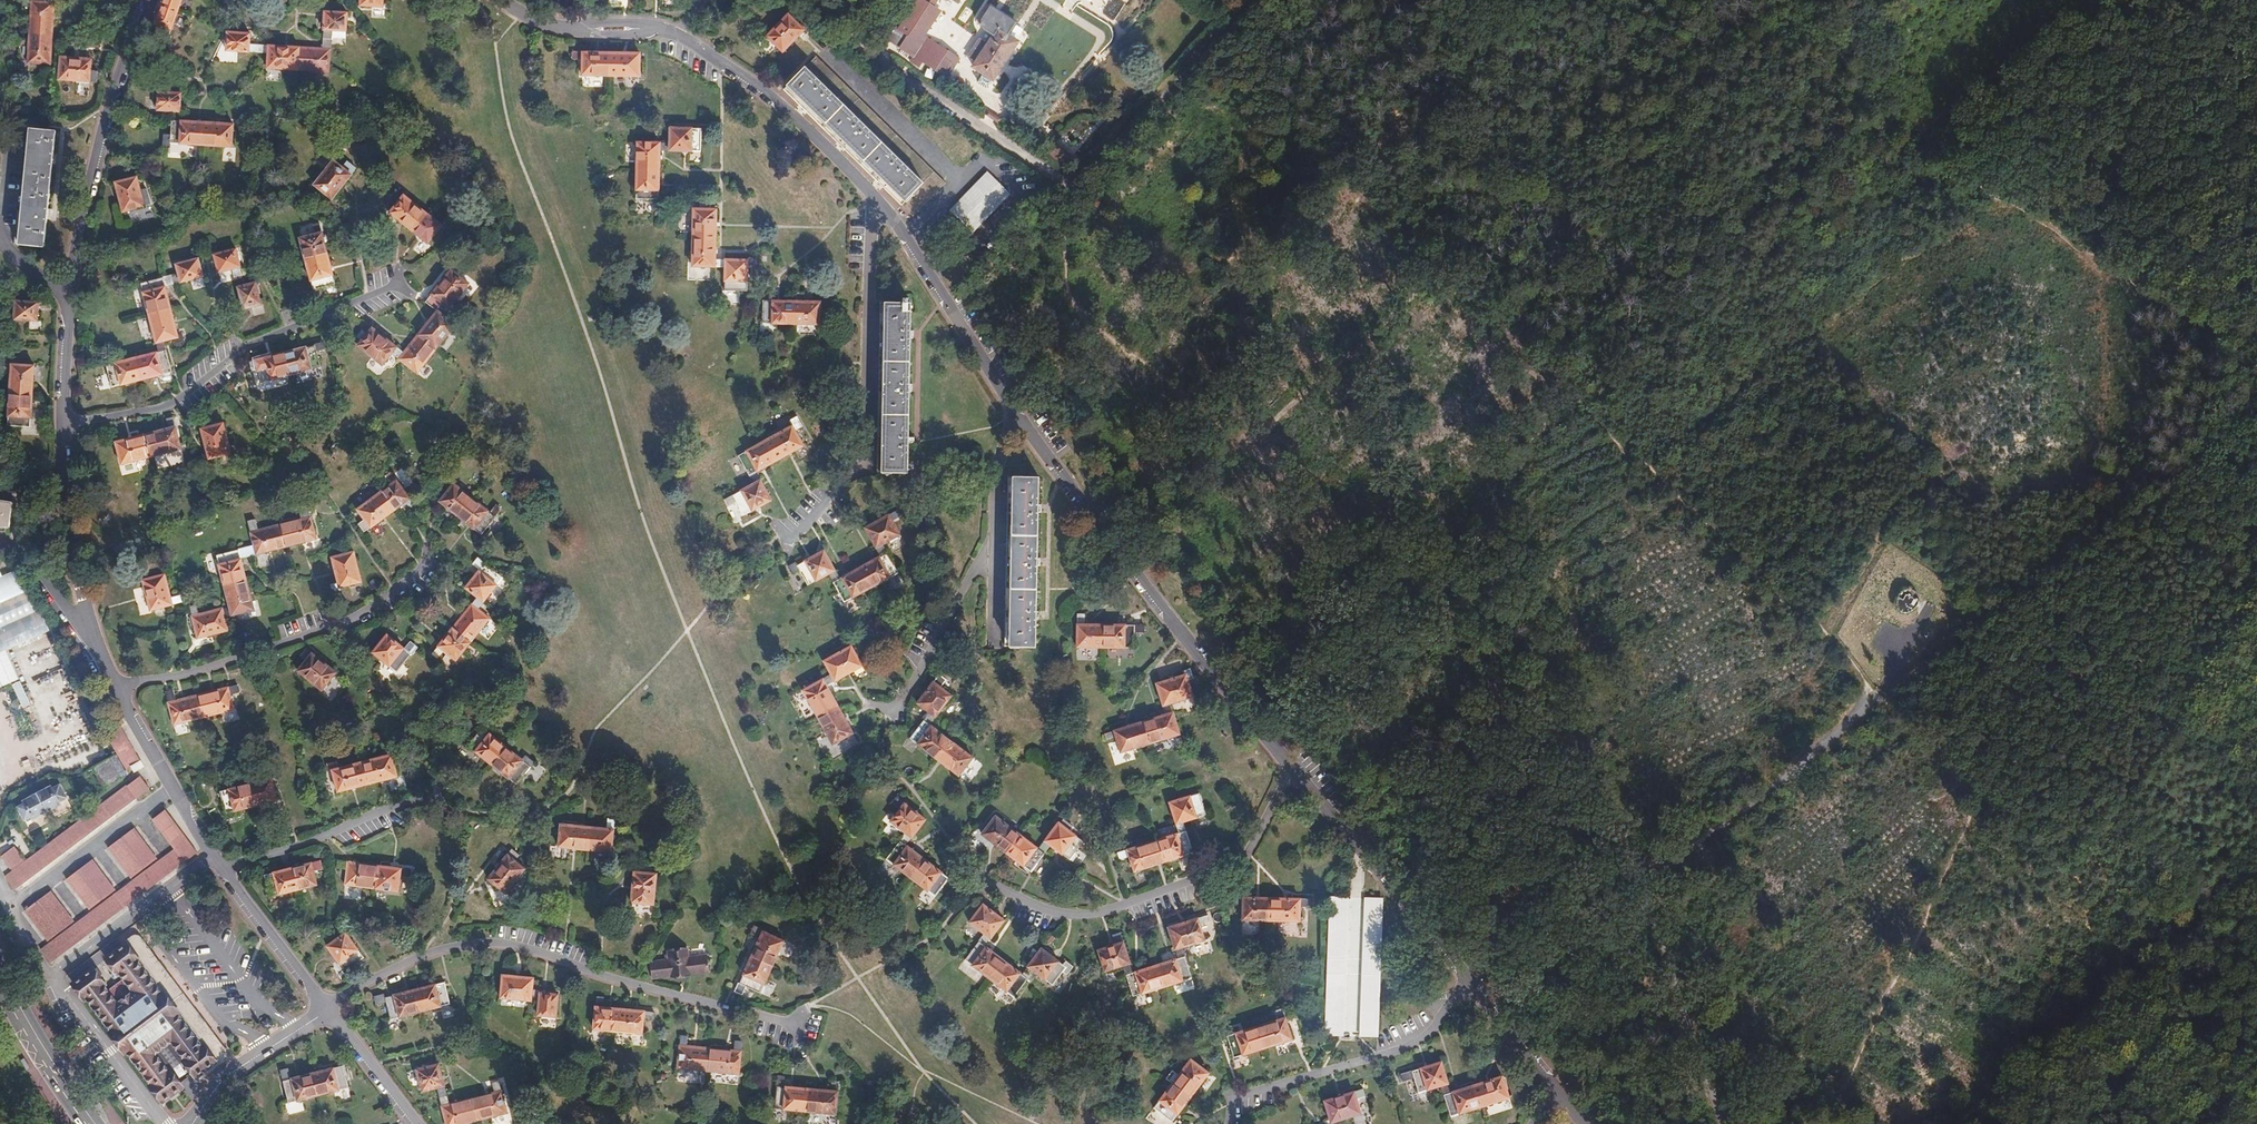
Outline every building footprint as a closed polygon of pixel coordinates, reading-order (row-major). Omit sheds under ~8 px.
[(160,4),(177,10),(181,0),(162,0),(160,4)] [(889,38),(915,55),(911,60),(916,64),(919,66),(924,59),(949,75),(958,60),(923,36),(940,10),(930,3),(932,0),(918,0),(901,28),(898,26),(889,38)] [(30,16),(29,32),(51,34),(53,3),(22,1),(21,16),(30,16)] [(177,10),(160,4),(153,24),(170,30),(177,10)] [(994,6),(993,5),(984,19),(983,19),(983,20),(983,21),(982,21),(982,22),(982,23),(982,24),(982,25),(983,25),(983,26),(984,27),(985,27),(985,28),(986,28),(996,35),(990,45),(983,40),(973,54),(980,59),(976,66),(986,72),(983,76),(993,82),(1021,40),(1010,33),(1018,22),(994,6)] [(965,22),(972,11),(965,7),(959,19),(965,22)] [(322,39),(329,40),(329,30),(345,31),(346,12),(323,11),(322,39)] [(787,14),(765,36),(781,51),(802,29),(787,14)] [(51,34),(29,32),(27,63),(49,65),(51,34)] [(247,51),(257,52),(257,45),(248,44),(248,33),(225,32),(224,50),(247,52),(247,51)] [(298,47),(296,70),(327,72),(329,40),(322,39),(321,49),(298,47)] [(265,67),(296,70),(298,47),(257,45),(257,52),(266,52),(265,67)] [(610,76),(611,52),(572,51),(572,59),(581,60),(581,75),(610,76)] [(639,53),(611,52),(610,76),(638,77),(639,53)] [(815,55),(801,69),(919,186),(900,205),(911,216),(944,183),(815,55)] [(89,81),(90,58),(59,57),(58,79),(89,81)] [(782,89),(900,205),(919,186),(801,69),(782,89)] [(172,111),(171,120),(178,121),(180,92),(158,91),(156,110),(172,111)] [(178,121),(171,120),(169,143),(199,145),(201,122),(178,121)] [(201,122),(199,145),(230,147),(231,124),(201,122)] [(669,127),(669,142),(668,150),(699,151),(700,128),(669,127)] [(24,128),(13,244),(43,247),(46,219),(49,219),(50,215),(50,209),(47,209),(52,164),(55,164),(55,160),(56,154),(52,154),(55,131),(24,128)] [(668,150),(669,142),(636,142),(635,170),(658,170),(659,149),(668,150)] [(313,185),(330,199),(349,175),(332,161),(313,185)] [(658,170),(635,170),(635,199),(657,199),(658,170)] [(1010,194),(986,172),(949,210),(972,232),(1010,194)] [(121,212),(143,206),(140,195),(136,177),(114,182),(121,212)] [(388,212),(413,232),(426,214),(395,189),(390,194),(398,200),(388,212)] [(140,195),(143,206),(149,205),(146,193),(140,195)] [(709,209),(699,208),(692,208),(692,237),(714,237),(715,209),(709,209)] [(426,214),(413,232),(427,243),(441,225),(439,224),(445,216),(439,212),(434,219),(426,214)] [(298,239),(304,260),(326,255),(318,223),(312,225),(314,235),(298,239)] [(714,237),(692,237),(691,265),(723,266),(724,259),(714,259),(714,237)] [(230,269),(233,278),(240,276),(238,268),(239,266),(234,249),(212,255),(217,272),(230,269)] [(326,255),(304,260),(314,299),(321,298),(319,288),(334,284),(326,255)] [(724,259),(723,266),(723,290),(746,291),(747,262),(757,262),(757,255),(747,255),(747,259),(724,259)] [(176,273),(168,275),(171,285),(201,277),(196,259),(174,265),(176,273)] [(425,300),(436,310),(442,314),(448,307),(449,308),(468,283),(450,269),(425,300)] [(171,285),(168,275),(139,283),(147,313),(169,307),(164,287),(171,285)] [(240,276),(233,278),(235,287),(236,287),(242,309),(260,304),(254,283),(242,285),(240,276)] [(793,301),(802,301),(802,293),(793,293),(793,301)] [(906,473),(906,470),(906,459),(912,459),(913,437),(906,436),(907,392),(910,392),(910,384),(908,383),(909,338),(911,338),(911,330),(909,330),(910,303),(907,302),(907,297),(901,297),(901,302),(879,302),(876,472),(906,473)] [(762,323),(790,324),(791,301),(762,300),(762,323)] [(37,322),(38,303),(15,301),(14,320),(37,322)] [(791,301),(790,324),(818,325),(819,302),(802,301),(793,301),(791,301)] [(169,307),(147,313),(154,342),(156,342),(163,340),(176,336),(169,307)] [(292,310),(283,312),(285,323),(293,322),(292,310)] [(436,310),(418,334),(435,348),(454,324),(442,314),(436,310)] [(399,358),(404,352),(372,327),(366,333),(360,341),(357,344),(382,364),(392,352),(399,358)] [(360,341),(366,333),(361,329),(355,337),(360,341)] [(435,348),(418,334),(404,352),(399,358),(398,359),(416,372),(435,348)] [(163,340),(156,342),(158,351),(135,357),(141,379),(170,372),(163,340)] [(323,342),(314,344),(315,351),(324,348),(323,342)] [(314,344),(284,352),(290,374),(320,367),(315,351),(314,344)] [(284,352),(254,360),(257,371),(260,382),(290,374),(284,352)] [(141,379),(135,357),(105,365),(111,387),(141,379)] [(257,371),(254,360),(247,361),(250,373),(257,371)] [(11,364),(9,395),(32,396),(34,366),(11,364)] [(32,396),(9,395),(7,426),(30,427),(32,396)] [(145,434),(150,454),(179,446),(172,417),(166,419),(167,428),(145,434)] [(212,426),(210,419),(199,421),(208,458),(230,453),(222,423),(212,426)] [(791,426),(764,441),(775,461),(803,446),(791,426)] [(120,461),(150,454),(145,434),(115,442),(120,461)] [(737,456),(752,484),(759,481),(754,472),(775,461),(764,441),(737,456)] [(390,484),(381,490),(395,509),(410,498),(390,471),(384,476),(390,484)] [(439,501),(457,515),(471,497),(446,477),(442,482),(450,489),(439,501)] [(1036,504),(1037,477),(1006,477),(1002,646),(1034,646),(1034,619),(1037,619),(1037,611),(1034,611),(1035,565),(1038,565),(1038,558),(1035,557),(1036,512),(1039,512),(1039,504),(1036,504)] [(752,484),(731,496),(736,503),(743,516),(770,501),(759,481),(752,484)] [(395,509),(381,490),(356,509),(370,528),(395,509)] [(736,503),(731,496),(722,501),(726,508),(736,503)] [(471,497),(457,515),(481,535),(501,509),(495,505),(489,512),(471,497)] [(4,532),(5,527),(8,528),(12,502),(0,500),(0,532),(4,532)] [(303,518),(280,524),(285,547),(316,539),(307,507),(301,509),(303,518)] [(863,527),(874,547),(881,544),(898,535),(890,521),(898,516),(895,510),(863,527)] [(285,547),(280,524),(259,529),(257,522),(248,525),(253,545),(245,547),(248,556),(285,547)] [(881,544),(874,547),(880,557),(859,568),(869,586),(896,571),(881,544)] [(248,556),(245,547),(215,555),(223,585),(245,579),(240,558),(248,556)] [(826,574),(833,570),(822,551),(795,565),(798,570),(806,585),(826,574)] [(331,557),(338,580),(339,587),(361,581),(353,552),(331,557)] [(798,570),(795,565),(793,562),(786,566),(791,574),(798,570)] [(466,588),(477,597),(483,602),(503,578),(485,563),(466,588)] [(869,586),(859,568),(838,580),(833,570),(826,574),(842,601),(869,586)] [(150,610),(178,603),(176,596),(167,599),(161,575),(142,580),(150,610)] [(245,579),(223,585),(228,606),(222,608),(224,617),(253,610),(245,579)] [(339,587),(338,580),(331,582),(334,593),(341,592),(339,587)] [(1918,598),(1917,594),(1914,590),(1910,588),(1906,587),(1901,588),(1898,590),(1895,593),(1893,597),(1893,601),(1894,605),(1896,608),(1899,610),(1903,612),(1906,612),(1910,611),(1914,609),(1916,606),(1918,602),(1918,598)] [(8,651),(52,632),(34,592),(0,606),(0,654),(8,651)] [(483,602),(477,597),(452,628),(470,643),(489,619),(477,609),(483,602)] [(224,617),(222,608),(199,614),(196,605),(189,607),(197,638),(227,630),(224,617)] [(1075,646),(1104,647),(1104,624),(1083,624),(1083,614),(1076,614),(1075,646)] [(1104,624),(1104,647),(1132,648),(1133,632),(1142,632),(1142,625),(1104,624)] [(470,643),(452,628),(432,654),(438,658),(443,651),(456,660),(470,643)] [(396,672),(410,653),(404,648),(386,634),(372,652),(396,672)] [(404,648),(410,653),(415,647),(409,642),(404,648)] [(830,674),(834,681),(862,666),(850,646),(823,661),(830,674)] [(336,672),(306,649),(300,657),(304,660),(296,671),(322,690),(336,672)] [(8,651),(0,654),(0,689),(21,680),(8,651)] [(1182,672),(1182,675),(1185,675),(1187,682),(1192,680),(1189,670),(1182,672)] [(817,717),(837,706),(826,686),(834,681),(830,674),(802,690),(817,717)] [(915,703),(927,712),(933,717),(949,695),(937,686),(943,679),(937,674),(915,703)] [(1185,675),(1182,675),(1155,684),(1161,706),(1169,703),(1192,696),(1187,682),(1185,675)] [(198,695),(203,717),(234,709),(230,694),(239,692),(237,684),(198,695)] [(174,725),(203,717),(198,695),(174,701),(172,692),(166,693),(174,725)] [(1169,703),(1161,706),(1164,715),(1142,722),(1149,743),(1178,734),(1169,703)] [(852,733),(837,706),(817,717),(832,744),(846,736),(852,733)] [(933,717),(927,712),(908,738),(933,757),(947,739),(927,724),(933,717)] [(1149,743),(1142,722),(1113,731),(1115,738),(1119,753),(1149,743)] [(121,726),(106,735),(109,742),(125,733),(121,726)] [(467,746),(491,765),(506,748),(482,728),(467,746)] [(1115,738),(1113,731),(1103,734),(1105,740),(1115,738)] [(109,742),(113,749),(129,741),(125,733),(109,742)] [(856,741),(852,733),(846,736),(850,744),(856,741)] [(947,739),(933,757),(958,776),(972,758),(947,739)] [(116,754),(117,756),(133,748),(129,741),(113,749),(116,754)] [(361,762),(367,784),(398,776),(389,745),(382,746),(385,756),(361,762)] [(133,748),(117,756),(121,763),(136,755),(133,748)] [(506,748),(491,765),(516,784),(530,767),(506,748)] [(67,752),(66,761),(78,762),(78,754),(67,752)] [(94,766),(104,786),(124,774),(114,755),(94,766)] [(140,761),(136,755),(121,763),(125,770),(140,761)] [(329,770),(332,770),(340,767),(337,759),(327,762),(329,770)] [(137,772),(147,766),(143,760),(133,765),(137,772)] [(340,767),(332,770),(338,791),(367,784),(361,762),(340,767)] [(263,779),(248,783),(254,805),(277,799),(268,768),(261,770),(263,779)] [(131,791),(144,782),(140,776),(127,785),(131,791)] [(131,791),(135,797),(148,788),(144,782),(131,791)] [(254,805),(248,783),(219,791),(225,813),(254,805)] [(65,797),(58,785),(50,790),(49,788),(24,801),(25,803),(17,807),(23,819),(31,815),(32,816),(57,804),(56,802),(65,797)] [(130,802),(135,797),(131,791),(127,785),(126,785),(121,789),(130,802)] [(124,806),(130,802),(121,789),(114,793),(124,806)] [(117,811),(124,806),(114,793),(108,798),(117,811)] [(1174,824),(1182,821),(1204,814),(1198,793),(1168,802),(1174,824)] [(892,803),(898,809),(903,803),(903,802),(896,797),(892,803)] [(111,815),(117,811),(108,798),(102,803),(111,815)] [(105,820),(111,815),(102,803),(96,807),(105,820)] [(903,803),(898,809),(889,822),(904,834),(909,838),(924,819),(903,803)] [(99,825),(105,820),(96,807),(90,812),(99,825)] [(156,825),(169,815),(164,809),(152,819),(156,825)] [(93,829),(99,825),(90,812),(83,816),(93,829)] [(174,822),(169,815),(156,825),(161,831),(174,822)] [(87,834),(93,829),(83,816),(78,821),(87,834)] [(1005,854),(1019,835),(995,816),(981,835),(1005,854)] [(606,828),(591,827),(588,850),(611,852),(614,820),(607,819),(606,828)] [(1058,824),(1044,842),(1050,846),(1069,860),(1083,843),(1069,832),(1073,826),(1063,819),(1059,824),(1058,824)] [(81,838),(87,834),(78,821),(71,825),(81,838)] [(1155,840),(1162,862),(1192,853),(1182,821),(1174,824),(1177,833),(1155,840)] [(165,837),(178,828),(174,822),(161,831),(165,837)] [(588,850),(591,827),(560,824),(557,847),(588,850)] [(75,843),(81,838),(71,825),(65,830),(75,843)] [(125,843),(138,834),(134,828),(121,837),(125,843)] [(170,844),(183,834),(178,828),(165,837),(170,844)] [(68,848),(75,843),(65,830),(59,835),(68,848)] [(129,849),(142,839),(138,834),(125,843),(129,849)] [(175,850),(188,841),(183,834),(170,844),(174,848),(175,850)] [(909,838),(904,834),(885,859),(910,878),(923,860),(904,845),(909,838)] [(62,852),(68,848),(59,835),(53,840),(62,852)] [(1050,846),(1044,842),(1039,850),(1019,835),(1005,854),(1030,873),(1050,846)] [(108,847),(112,853),(125,843),(121,837),(108,847)] [(134,855),(147,846),(142,839),(129,849),(134,855)] [(56,857),(62,852),(53,840),(47,844),(56,857)] [(1126,850),(1128,856),(1133,872),(1162,862),(1155,840),(1126,850)] [(179,856),(192,846),(188,841),(175,850),(179,856)] [(112,853),(116,858),(129,849),(125,843),(112,853)] [(50,861),(56,857),(47,844),(41,848),(50,861)] [(139,862),(152,852),(147,846),(134,855),(139,862)] [(179,856),(184,862),(197,852),(192,846),(179,856)] [(23,860),(14,847),(1,857),(10,870),(23,860)] [(44,866),(50,861),(41,848),(35,853),(44,866)] [(178,866),(184,862),(179,856),(175,850),(174,848),(168,852),(178,866)] [(116,858),(121,865),(134,855),(129,849),(116,858)] [(511,850),(507,855),(515,861),(518,856),(511,850)] [(1119,860),(1128,856),(1126,850),(1116,853),(1119,860)] [(139,862),(143,868),(156,858),(152,852),(139,862)] [(172,871),(178,866),(168,852),(162,857),(172,871)] [(38,871),(44,866),(35,853),(28,858),(38,871)] [(121,865),(126,872),(139,862),(134,855),(121,865)] [(515,861),(507,855),(488,879),(505,892),(524,869),(515,861)] [(165,876),(172,871),(162,857),(155,862),(165,876)] [(31,875),(38,871),(28,858),(22,863),(31,875)] [(91,859),(78,869),(83,875),(95,865),(91,859)] [(320,860),(293,867),(299,889),(317,885),(313,870),(322,867),(320,860)] [(923,860),(910,878),(935,896),(948,879),(923,860)] [(345,885),(375,889),(378,866),(339,861),(338,868),(346,869),(345,885)] [(130,877),(143,868),(139,862),(126,872),(130,877)] [(159,880),(165,876),(155,862),(149,866),(159,880)] [(25,880),(31,875),(22,863),(16,867),(25,880)] [(95,865),(83,875),(87,881),(100,871),(95,865)] [(153,885),(159,880),(149,866),(143,871),(153,885)] [(378,866),(375,889),(397,892),(400,876),(409,878),(410,871),(378,866)] [(19,884),(25,880),(16,867),(10,871),(19,884)] [(299,889),(293,867),(264,875),(269,897),(299,889)] [(83,875),(78,869),(65,879),(70,884),(83,875)] [(13,889),(19,884),(10,871),(4,876),(13,889)] [(100,871),(87,881),(91,887),(105,877),(100,871)] [(147,889),(153,885),(143,871),(137,875),(147,889)] [(653,904),(656,874),(633,872),(631,895),(621,894),(620,902),(653,904)] [(83,875),(70,884),(74,890),(87,881),(83,875)] [(141,894),(147,889),(137,875),(131,880),(141,894)] [(105,877),(91,887),(96,894),(110,884),(105,877)] [(135,898),(141,894),(131,880),(125,884),(135,898)] [(87,881),(74,890),(79,897),(91,887),(87,881)] [(110,884),(96,894),(100,900),(114,889),(110,884)] [(128,903),(135,898),(125,884),(119,889),(128,903)] [(91,887),(79,897),(84,903),(96,894),(91,887)] [(122,908),(128,903),(119,889),(112,894),(122,908)] [(50,890),(36,900),(41,906),(54,896),(50,890)] [(96,894),(84,903),(88,909),(100,900),(96,894)] [(116,912),(122,908),(112,894),(106,899),(116,912)] [(54,896),(41,906),(45,912),(58,902),(54,896)] [(1268,922),(1268,898),(1232,897),(1232,904),(1242,904),(1241,921),(1268,922)] [(1298,899),(1268,898),(1268,922),(1298,923),(1298,906),(1298,899)] [(110,917),(116,912),(106,899),(100,903),(110,917)] [(1377,1037),(1381,901),(1329,899),(1325,1035),(1377,1037)] [(41,906),(36,900),(23,910),(27,916),(41,906)] [(58,902),(45,912),(49,918),(63,909),(58,902)] [(100,903),(94,908),(104,921),(110,917),(100,903)] [(969,922),(984,934),(989,938),(1003,920),(982,904),(969,922)] [(41,906),(27,916),(32,922),(45,912),(41,906)] [(88,912),(98,926),(104,921),(94,908),(88,912)] [(63,909),(49,918),(54,925),(67,915),(63,909)] [(45,912),(32,922),(37,928),(49,918),(45,912)] [(82,917),(92,930),(98,926),(88,912),(82,917)] [(67,915),(54,925),(59,931),(72,922),(67,915)] [(1205,916),(1196,918),(1198,926),(1207,923),(1205,916)] [(75,921),(85,935),(92,930),(82,917),(75,921)] [(49,918),(37,928),(41,935),(54,925),(49,918)] [(1198,926),(1196,918),(1166,928),(1173,950),(1180,948),(1203,941),(1198,926)] [(75,921),(69,926),(79,940),(85,935),(75,921)] [(54,925),(41,935),(46,941),(59,931),(54,925)] [(69,926),(63,931),(73,945),(79,940),(69,926)] [(760,938),(751,958),(772,967),(784,941),(754,927),(751,934),(760,938)] [(63,931),(57,935),(67,949),(73,945),(63,931)] [(363,958),(344,933),(326,946),(345,971),(363,958)] [(989,938),(984,934),(964,960),(988,979),(1002,960),(983,946),(989,938)] [(57,935),(51,939),(61,953),(67,949),(57,935)] [(180,1086),(169,1071),(167,1072),(153,1053),(170,1040),(184,1059),(183,1060),(194,1075),(196,1076),(222,1057),(221,1052),(222,1049),(189,1003),(187,1004),(173,985),(173,984),(139,938),(138,938),(131,937),(124,941),(125,943),(105,958),(117,974),(119,972),(123,977),(133,991),(115,1005),(105,991),(101,986),(103,984),(91,968),(72,983),(83,998),(85,997),(96,1011),(95,1012),(99,1017),(100,1017),(111,1031),(109,1033),(117,1043),(124,1053),(126,1051),(137,1065),(136,1066),(139,1070),(140,1070),(151,1084),(149,1086),(160,1101),(161,1100),(163,1102),(181,1088),(180,1086)] [(51,939),(45,944),(55,958),(61,953),(51,939)] [(1121,967),(1128,964),(1121,942),(1096,950),(1103,973),(1121,967)] [(55,958),(45,944),(39,948),(49,962),(55,958)] [(1027,967),(1032,971),(1047,982),(1057,970),(1061,964),(1039,948),(1026,966),(1027,967)] [(1180,948),(1173,950),(1176,960),(1153,967),(1160,989),(1190,980),(1180,948)] [(707,972),(706,957),(688,959),(687,953),(669,955),(670,961),(652,962),(653,978),(707,972)] [(772,967),(751,958),(739,984),(747,987),(760,994),(772,967)] [(1002,960),(988,979),(1012,997),(1032,971),(1027,967),(1021,975),(1002,960)] [(1061,964),(1057,970),(1065,976),(1071,967),(1064,961),(1061,964)] [(1160,989),(1153,967),(1131,974),(1128,964),(1121,967),(1131,998),(1160,989)] [(530,1002),(531,992),(533,979),(509,977),(510,967),(503,966),(499,999),(530,1002)] [(123,977),(105,991),(115,1005),(133,991),(123,977)] [(443,982),(413,990),(420,1012),(449,1004),(443,982)] [(747,987),(739,984),(738,983),(734,993),(743,996),(747,987)] [(420,1012),(413,990),(384,998),(391,1020),(420,1012)] [(557,995),(531,992),(530,1002),(538,1002),(537,1014),(555,1016),(557,995)] [(593,1029),(611,1031),(613,1008),(602,1007),(603,998),(596,997),(593,1029)] [(613,1008),(611,1031),(642,1034),(644,1012),(613,1008)] [(1278,1020),(1256,1028),(1263,1050),(1292,1040),(1282,1009),(1275,1011),(1278,1020)] [(1263,1050),(1256,1028),(1226,1037),(1233,1059),(1263,1050)] [(676,1068),(708,1071),(710,1048),(687,1046),(688,1036),(680,1036),(676,1068)] [(167,1072),(169,1071),(183,1060),(184,1059),(170,1040),(153,1053),(167,1072)] [(710,1048),(708,1071),(739,1074),(742,1042),(735,1042),(734,1051),(710,1048)] [(1190,1060),(1171,1085),(1190,1099),(1208,1074),(1190,1060)] [(1438,1063),(1409,1072),(1411,1079),(1416,1094),(1438,1087),(1445,1084),(1438,1063)] [(435,1089),(438,1097),(446,1095),(437,1064),(415,1070),(422,1092),(435,1089)] [(312,1073),(317,1095),(348,1088),(342,1066),(312,1073)] [(288,1103),(317,1095),(312,1073),(289,1079),(287,1069),(280,1071),(288,1103)] [(1411,1079),(1409,1072),(1399,1075),(1401,1082),(1411,1079)] [(1500,1076),(1471,1086),(1477,1108),(1507,1098),(1500,1076)] [(804,1112),(806,1089),(783,1087),(784,1077),(777,1077),(774,1109),(804,1112)] [(470,1098),(476,1121),(506,1113),(498,1081),(491,1083),(493,1092),(470,1098)] [(831,1091),(806,1089),(804,1112),(835,1115),(838,1083),(831,1082),(831,1091)] [(1448,1093),(1445,1084),(1438,1087),(1441,1096),(1448,1093)] [(1190,1099),(1171,1085),(1152,1109),(1171,1123),(1190,1099)] [(1471,1086),(1448,1093),(1441,1096),(1448,1118),(1477,1108),(1471,1086)] [(1328,1123),(1331,1123),(1336,1122),(1359,1115),(1354,1100),(1363,1097),(1361,1090),(1321,1103),(1328,1123)] [(438,1097),(446,1123),(463,1123),(476,1121),(470,1098),(448,1104),(446,1095),(438,1097)]
